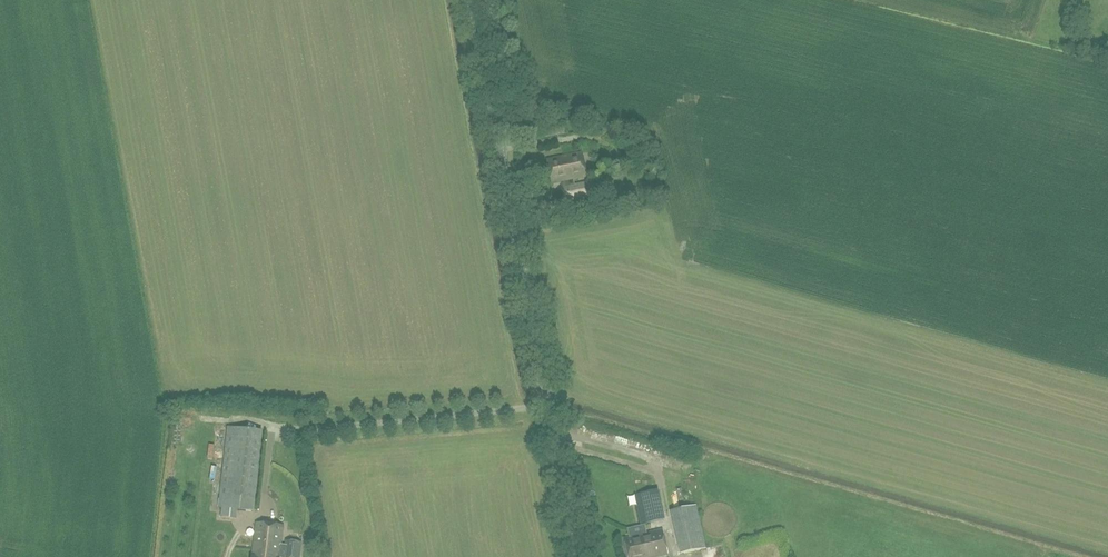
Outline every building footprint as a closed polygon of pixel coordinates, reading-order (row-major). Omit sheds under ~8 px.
[(562,203),(586,199),(584,184),(571,187),(570,182),(585,179),(580,154),(546,161),(550,186),(563,183),(564,188),(559,189),(562,203)] [(227,427),(219,508),(222,508),(221,517),(236,519),(237,510),(253,511),(262,431),(227,427)] [(634,496),(641,525),(664,519),(658,490),(634,496)] [(695,506),(670,512),(680,554),(704,548),(695,506)] [(302,542),(286,540),(286,545),(281,544),(283,527),(256,524),(253,556),(300,556),(302,542)] [(667,555),(662,532),(623,540),(627,556),(667,556),(667,555)] [(705,549),(706,556),(717,556),(716,548),(705,549)]
